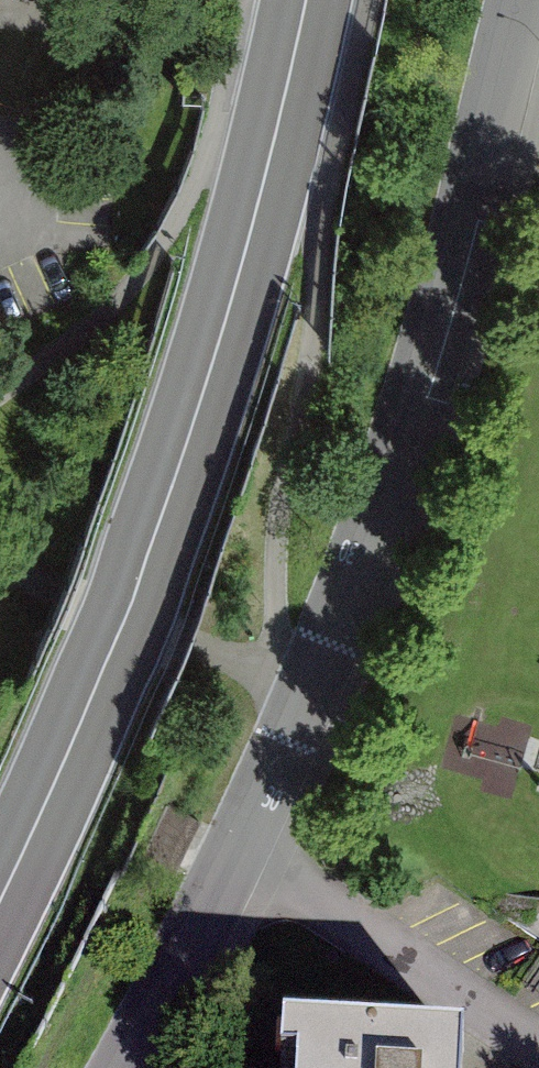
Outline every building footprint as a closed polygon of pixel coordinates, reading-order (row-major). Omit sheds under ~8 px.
[(284,1046),(283,1067),(462,1067),(463,1055),(284,1046)]
